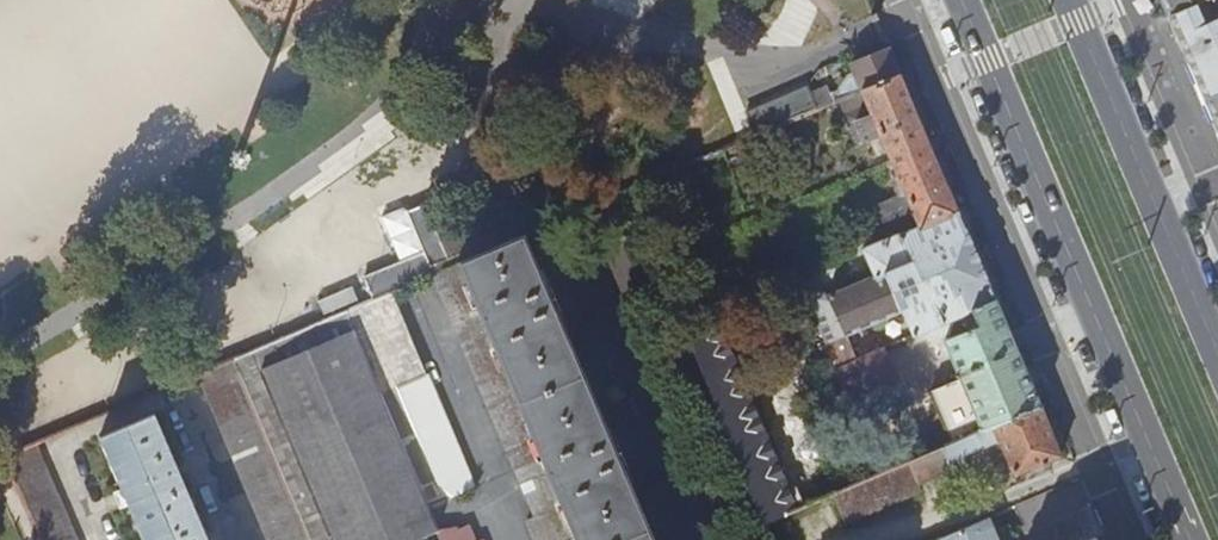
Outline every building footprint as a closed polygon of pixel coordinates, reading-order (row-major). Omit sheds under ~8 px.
[(1174,30),(1217,135),(1217,0),(1161,0),(1174,30)] [(811,87),(760,109),(769,133),(865,92),(902,76),(891,50),(855,65),(858,73),(851,75),(841,91),(834,94),(832,89),(815,96),(811,87)] [(865,92),(874,115),(858,122),(866,141),(882,135),(893,160),(931,144),(902,76),(865,92)] [(931,144),(893,160),(896,167),(934,151),(931,144)] [(896,167),(907,193),(878,204),(888,227),(916,216),(922,229),(960,213),(959,211),(936,155),(934,151),(896,167)] [(447,197),(425,207),(449,262),(471,253),(447,197)] [(382,217),(401,260),(424,250),(407,211),(406,207),(382,217)] [(865,251),(876,279),(822,303),(829,318),(836,315),(846,338),(847,338),(858,361),(886,349),(886,350),(965,317),(966,319),(999,305),(960,213),(922,229),(865,251)] [(523,239),(458,267),(574,539),(651,539),(523,239)] [(401,260),(364,276),(374,300),(435,274),(431,266),(424,250),(401,260)] [(535,539),(574,539),(458,267),(432,277),(535,521),(528,524),(535,539)] [(468,529),(455,534),(455,532),(438,536),(427,511),(473,492),(390,295),(233,363),(308,539),(430,539),(438,537),(439,539),(472,539),(468,529)] [(947,342),(962,380),(933,392),(956,444),(1041,407),(999,305),(966,319),(971,331),(947,342)] [(827,346),(852,402),(899,382),(886,350),(886,349),(858,361),(847,338),(846,338),(827,346)] [(269,539),(308,539),(233,363),(200,377),(269,539)] [(719,383),(707,388),(765,526),(798,513),(751,399),(730,408),(719,383)] [(956,444),(834,497),(847,526),(924,494),(920,484),(950,471),(952,476),(974,467),(988,499),(1020,485),(1018,478),(1063,459),(1041,407),(956,444)] [(101,440),(144,539),(209,539),(156,417),(101,440)] [(38,447),(26,451),(7,459),(42,539),(78,539),(38,447)] [(978,526),(945,539),(984,539),(978,526)]
